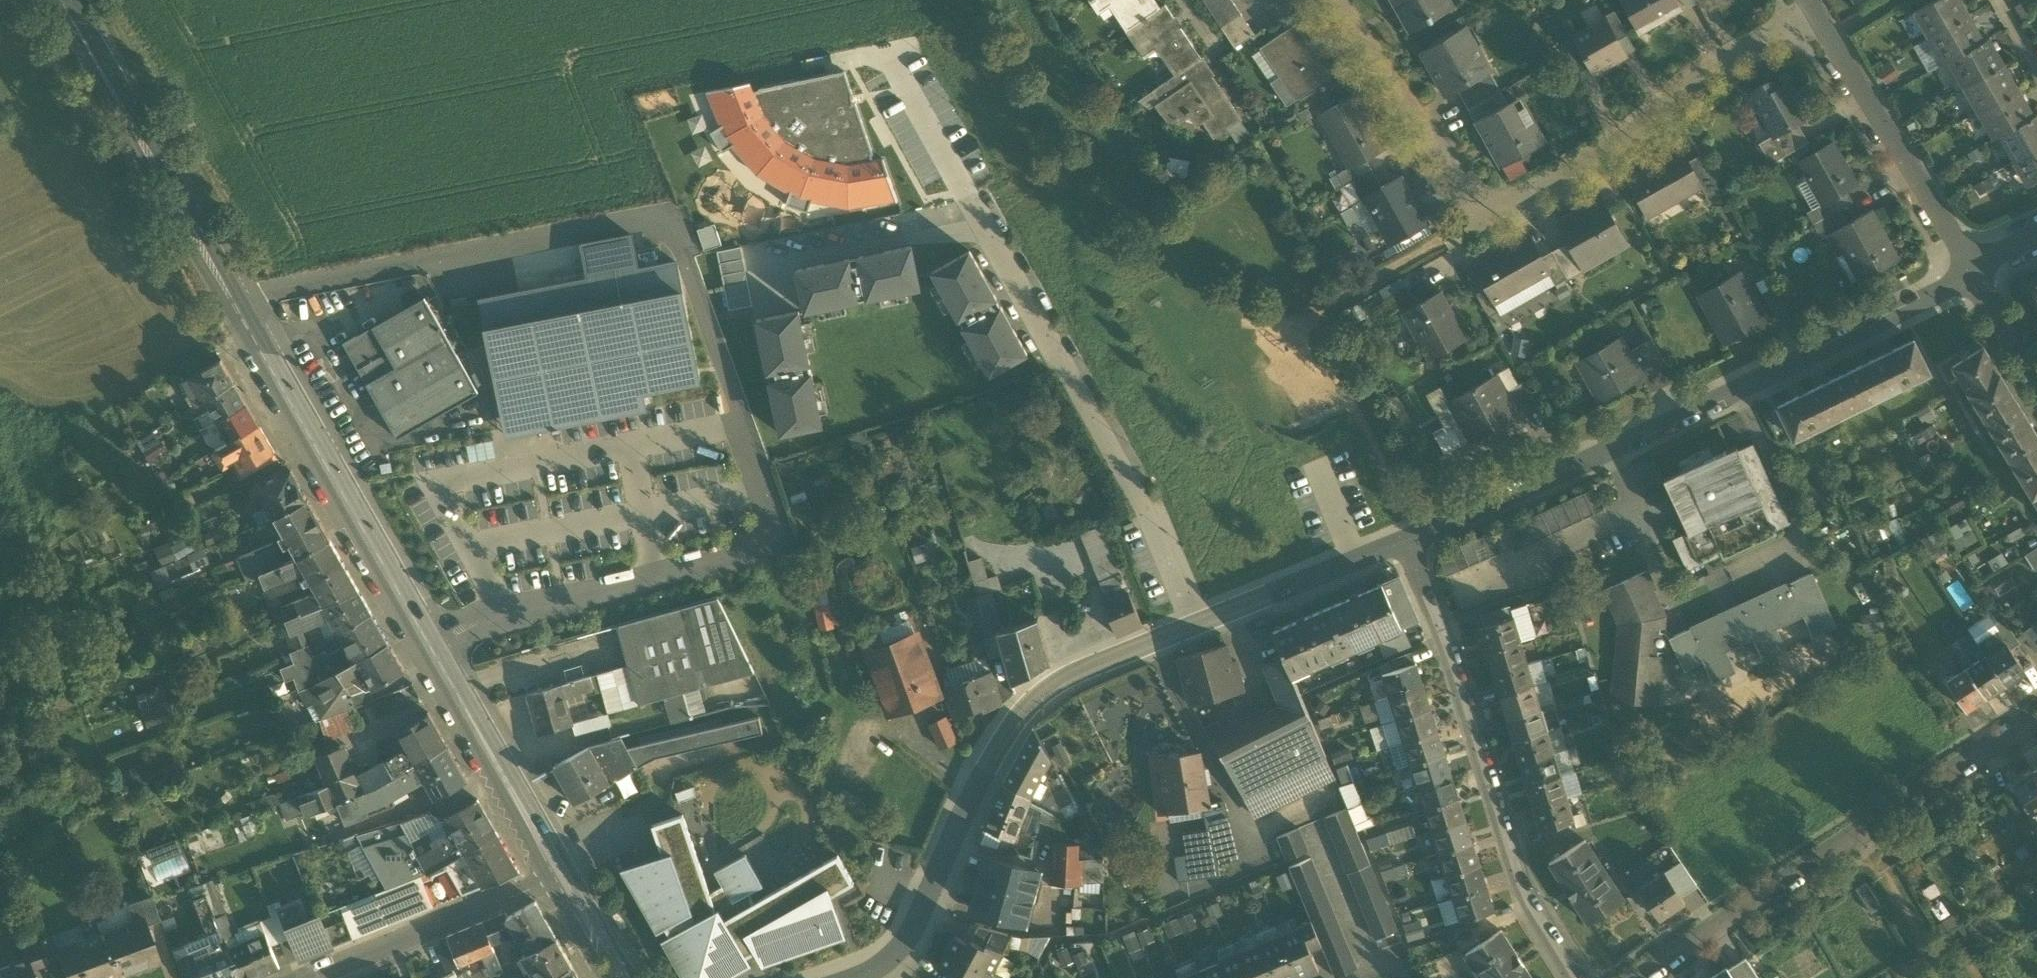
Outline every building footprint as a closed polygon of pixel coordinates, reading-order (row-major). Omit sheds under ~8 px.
[(1128,30),(1161,8),(1155,0),(1107,0),(1128,30)] [(1232,0),(1219,0),(1208,7),(1215,17),(1235,4),(1232,0)] [(1412,26),(1427,17),(1430,21),(1454,8),(1453,6),(1450,7),(1446,0),(1393,0),(1395,5),(1399,3),(1412,26)] [(1640,31),(1679,9),(1674,0),(1622,0),(1640,31)] [(1696,0),(1682,0),(1687,9),(1698,4),(1696,0)] [(1928,38),(1970,14),(1962,0),(1935,0),(1914,12),(1928,38)] [(1411,32),(1430,21),(1427,17),(1412,26),(1399,3),(1395,5),(1411,32)] [(1241,14),(1235,4),(1215,17),(1221,27),(1241,14)] [(1165,5),(1161,8),(1128,30),(1126,31),(1138,48),(1151,40),(1175,75),(1201,58),(1165,5)] [(1609,25),(1618,40),(1628,34),(1615,11),(1603,17),(1604,19),(1608,26),(1609,25)] [(1248,24),(1241,14),(1221,27),(1228,37),(1248,24)] [(1985,40),(1970,14),(1928,38),(1943,64),(1948,61),(1985,40)] [(1604,19),(1575,36),(1576,37),(1592,28),(1595,33),(1608,26),(1604,19)] [(1255,34),(1248,24),(1228,37),(1235,47),(1255,34)] [(1591,66),(1595,73),(1596,72),(1595,71),(1624,54),(1625,56),(1626,55),(1618,40),(1609,25),(1608,26),(1595,33),(1592,28),(1576,37),(1575,36),(1574,36),(1576,40),(1591,66)] [(1281,75),(1296,97),(1329,75),(1295,26),(1263,48),(1279,72),(1281,75)] [(1422,53),(1446,95),(1457,89),(1489,70),(1488,68),(1483,71),(1472,52),(1477,49),(1466,29),(1422,53)] [(1618,40),(1626,55),(1636,49),(1628,34),(1618,40)] [(1989,37),(1985,40),(1948,61),(1963,87),(2004,63),(1989,37)] [(1928,72),(1943,64),(1928,38),(1913,46),(1928,72)] [(1566,46),(1581,72),(1591,66),(1576,40),(1566,46)] [(1269,79),(1279,72),(1263,48),(1252,55),(1269,79)] [(1483,71),(1488,68),(1477,49),(1472,52),(1483,71)] [(1595,71),(1596,72),(1625,56),(1624,54),(1595,71)] [(1242,119),(1201,58),(1175,75),(1155,89),(1163,101),(1159,103),(1174,124),(1189,114),(1192,112),(1191,111),(1205,102),(1213,113),(1202,121),(1213,136),(1228,126),(1229,128),(1241,120),(1242,119)] [(1901,75),(1892,63),(1878,72),(1887,85),(1901,75)] [(2019,89),(2004,63),(1963,87),(1978,113),(2019,89)] [(1582,81),(1595,73),(1591,66),(1581,72),(1582,81)] [(1468,109),(1470,108),(1498,93),(1501,91),(1489,70),(1457,89),(1468,109)] [(758,173),(791,192),(812,200),(849,206),(896,199),(896,201),(898,201),(883,159),(873,161),(872,155),(874,154),(856,102),(854,103),(852,97),(854,96),(845,71),(759,89),(759,90),(753,91),(750,83),(706,92),(706,94),(709,93),(722,126),(735,145),(758,173)] [(1296,97),(1281,75),(1271,82),(1286,105),(1296,97)] [(1774,135),(1775,136),(1798,123),(1808,117),(1789,84),(1779,90),(1773,79),(1750,92),(1774,135)] [(1151,109),(1159,103),(1163,101),(1155,89),(1138,100),(1151,109)] [(2034,115),(2019,89),(1978,113),(1993,139),(1998,136),(2034,115)] [(1505,105),(1498,93),(1470,108),(1477,120),(1505,105)] [(1349,167),(1350,168),(1366,159),(1384,149),(1354,96),(1320,115),(1321,117),(1326,113),(1340,138),(1335,141),(1349,167)] [(1521,96),(1512,101),(1525,125),(1534,120),(1521,96)] [(1499,165),(1500,168),(1502,167),(1520,157),(1547,142),(1534,120),(1525,125),(1512,101),(1505,105),(1477,120),(1474,122),(1487,144),(1489,142),(1501,163),(1499,165)] [(1196,125),(1202,121),(1213,113),(1205,102),(1191,111),(1192,112),(1189,114),(1196,125)] [(1321,117),(1335,141),(1340,138),(1326,113),(1321,117)] [(2034,115),(1998,136),(2013,162),(2016,160),(2036,148),(2036,114),(2034,115)] [(1250,133),(1241,120),(1229,128),(1238,142),(1250,133)] [(1765,155),(1770,164),(1809,142),(1798,123),(1775,136),(1774,135),(1773,136),(1779,147),(1765,155)] [(723,153),(735,145),(722,126),(711,133),(723,153)] [(1759,143),(1765,155),(1779,147),(1773,136),(1759,143)] [(1487,144),(1499,165),(1501,163),(1489,142),(1487,144)] [(1822,204),(1823,205),(1847,191),(1857,185),(1833,143),(1799,162),(1808,178),(1811,176),(1825,201),(1822,203),(1822,204)] [(2016,160),(2030,184),(2036,180),(2036,148),(2016,160)] [(1628,182),(1648,217),(1677,201),(1674,196),(1698,182),(1701,187),(1702,187),(1703,186),(1689,162),(1683,151),(1628,182)] [(1168,156),(1166,167),(1176,182),(1188,175),(1191,159),(1168,156)] [(1702,187),(1708,197),(1720,191),(1701,156),(1689,162),(1703,186),(1702,187)] [(1528,171),(1520,157),(1502,167),(1510,181),(1528,171)] [(1344,185),(1351,181),(1372,169),(1366,159),(1350,168),(1349,167),(1338,174),(1344,185)] [(1382,186),(1372,169),(1351,181),(1362,200),(1363,202),(1368,199),(1367,197),(1381,189),(1380,187),(1382,186)] [(1995,187),(1989,175),(1973,184),(1980,196),(1995,187)] [(1402,191),(1407,188),(1400,176),(1395,178),(1402,191)] [(1808,178),(1822,203),(1825,201),(1811,176),(1808,178)] [(1383,229),(1391,243),(1393,242),(1426,222),(1407,188),(1402,191),(1395,178),(1382,186),(1380,187),(1381,189),(1367,197),(1368,199),(1372,207),(1369,209),(1381,230),(1383,229)] [(1822,204),(1822,203),(1808,178),(1797,184),(1812,210),(1817,207),(1822,204)] [(1339,188),(1350,206),(1352,205),(1362,200),(1351,181),(1344,185),(1339,188)] [(1677,201),(1701,187),(1698,182),(1674,196),(1677,201)] [(1817,207),(1824,218),(1839,209),(1853,201),(1847,191),(1823,205),(1822,204),(1817,207)] [(808,213),(812,200),(791,192),(786,205),(808,213)] [(1568,242),(1584,270),(1590,266),(1586,260),(1608,248),(1611,254),(1628,245),(1602,198),(1557,223),(1568,242)] [(1363,202),(1362,200),(1352,205),(1359,219),(1369,236),(1381,230),(1369,209),(1372,207),(1368,199),(1363,202)] [(1359,219),(1352,205),(1350,206),(1340,212),(1347,226),(1359,219)] [(1848,224),(1839,209),(1824,218),(1814,223),(1823,239),(1828,236),(1827,236),(1848,224)] [(1848,251),(1864,280),(1900,261),(1899,259),(1894,262),(1878,233),(1883,231),(1872,211),(1848,224),(1827,236),(1828,236),(1839,256),(1848,251)] [(1426,222),(1393,242),(1398,252),(1432,232),(1426,222)] [(715,224),(697,230),(704,252),(722,246),(715,224)] [(1894,262),(1899,259),(1883,231),(1878,233),(1894,262)] [(1771,242),(1755,232),(1749,242),(1765,251),(1771,242)] [(488,344),(499,342),(513,416),(534,412),(537,428),(549,426),(549,427),(646,408),(643,392),(700,381),(677,262),(637,269),(630,234),(582,243),(589,278),(480,300),(488,344)] [(1475,269),(1494,303),(1523,286),(1520,282),(1545,267),(1548,273),(1549,272),(1550,272),(1542,258),(1530,237),(1475,269)] [(1568,242),(1553,251),(1568,278),(1584,270),(1568,242)] [(805,312),(921,288),(912,246),(884,251),(886,258),(825,271),(824,264),(796,270),(805,312)] [(720,264),(743,259),(741,247),(717,252),(720,264)] [(1586,260),(1590,266),(1611,254),(1608,248),(1586,260)] [(884,251),(824,264),(825,271),(886,258),(884,251)] [(970,251),(932,272),(989,375),(1028,354),(1014,329),(1008,333),(978,278),(984,275),(970,251)] [(1556,285),(1568,278),(1553,251),(1542,258),(1550,272),(1549,272),(1556,284),(1556,285)] [(1855,285),(1864,280),(1848,251),(1839,256),(1855,285)] [(722,275),(746,270),(743,259),(720,264),(722,275)] [(1494,303),(1501,315),(1556,284),(1549,272),(1548,273),(1545,267),(1520,282),(1523,286),(1494,303)] [(725,287),(748,282),(746,270),(722,275),(725,287)] [(1715,323),(1726,343),(1766,321),(1739,274),(1707,292),(1722,319),(1715,323)] [(1014,329),(984,275),(978,278),(1008,333),(1014,329)] [(1379,290),(1385,300),(1406,288),(1401,278),(1379,290)] [(727,299),(751,294),(748,282),(725,287),(727,299)] [(1761,293),(1774,316),(1786,310),(1773,287),(1761,293)] [(1382,302),(1388,314),(1413,300),(1406,288),(1385,300),(1382,302)] [(1421,343),(1430,360),(1467,339),(1440,292),(1404,312),(1405,314),(1406,313),(1422,342),(1421,343)] [(1722,319),(1707,292),(1699,296),(1715,323),(1722,319)] [(751,294),(727,299),(730,310),(753,305),(751,294)] [(344,342),(398,438),(479,392),(425,297),(358,335),(358,334),(344,342)] [(799,311),(764,318),(788,433),(823,426),(799,311)] [(1406,313),(1405,314),(1421,343),(1422,342),(1406,313)] [(780,435),(788,433),(764,318),(756,320),(780,435)] [(1529,339),(1514,337),(1511,355),(1526,358),(1529,339)] [(1578,362),(1600,400),(1642,376),(1628,352),(1620,338),(1578,362)] [(1637,348),(1650,372),(1665,363),(1652,339),(1637,348)] [(1914,341),(1886,354),(1901,386),(1929,373),(1914,341)] [(488,344),(506,435),(549,427),(549,426),(537,428),(534,412),(513,416),(499,342),(488,344)] [(1637,348),(1628,352),(1642,376),(1650,372),(1637,348)] [(1952,367),(1968,393),(1999,373),(1983,348),(1952,367)] [(1862,406),(1901,386),(1886,354),(1846,374),(1862,406)] [(197,406),(206,400),(236,383),(222,359),(183,381),(197,406)] [(1509,367),(1496,374),(1505,391),(1519,384),(1509,367)] [(1968,393),(1984,418),(2015,399),(1999,373),(1968,393)] [(1458,419),(1470,441),(1518,414),(1505,391),(1496,374),(1463,393),(1448,401),(1458,419)] [(1822,425),(1862,406),(1846,374),(1807,393),(1822,425)] [(1455,379),(1440,387),(1448,401),(1463,393),(1455,379)] [(1505,391),(1518,414),(1536,404),(1524,381),(1519,384),(1505,391)] [(211,409),(218,421),(247,404),(236,383),(206,400),(211,409)] [(1458,419),(1448,401),(1440,387),(1426,394),(1444,427),(1458,419)] [(1794,439),(1822,425),(1807,393),(1779,407),(1794,439)] [(1387,401),(1402,428),(1413,421),(1397,394),(1387,401)] [(1984,418),(2000,444),(2031,425),(2015,399),(1984,418)] [(218,421),(230,442),(259,425),(247,404),(218,421)] [(1937,417),(1929,405),(1916,414),(1924,426),(1937,417)] [(205,429),(218,421),(211,409),(198,416),(205,429)] [(235,456),(243,470),(260,460),(274,452),(259,425),(230,442),(215,451),(224,467),(231,463),(232,458),(235,456)] [(1932,425),(1913,435),(1919,445),(1937,435),(1932,425)] [(2031,425),(2000,444),(2036,505),(2036,436),(2031,425)] [(161,441),(142,451),(148,462),(167,451),(161,441)] [(1673,539),(1687,570),(1721,555),(1723,559),(1776,534),(1775,530),(1790,523),(1753,444),(1738,451),(1736,447),(1665,479),(1689,532),(1673,539)] [(264,467),(260,460),(243,470),(247,477),(264,467)] [(258,490),(266,505),(274,519),(275,518),(276,518),(308,500),(307,499),(300,486),(291,472),(258,490)] [(1595,488),(1530,518),(1540,539),(1605,509),(1595,488)] [(276,519),(278,523),(311,504),(308,499),(307,499),(308,500),(276,518),(275,518),(276,519)] [(330,539),(311,504),(278,523),(284,534),(290,544),(293,549),(298,558),(299,558),(330,540),(330,539)] [(259,526),(275,519),(274,519),(266,505),(252,514),(258,526),(259,526)] [(1515,552),(1540,539),(1530,518),(1506,530),(1513,549),(1515,552)] [(1948,528),(1955,538),(1972,528),(1965,518),(1948,528)] [(1080,533),(1100,582),(1121,573),(1102,526),(1080,533)] [(206,535),(209,544),(228,537),(224,527),(206,535)] [(1955,538),(1952,540),(1963,556),(1983,544),(1972,527),(1972,528),(1955,538)] [(1446,576),(1513,549),(1506,530),(1505,528),(1438,555),(1446,576)] [(1949,551),(1936,531),(1921,541),(1934,561),(1949,551)] [(290,544),(284,534),(280,536),(286,547),(290,544)] [(171,546),(177,558),(177,559),(194,550),(187,538),(171,546)] [(330,540),(299,558),(304,568),(310,577),(303,580),(305,585),(308,584),(314,582),(344,564),(330,540)] [(168,541),(153,548),(160,565),(177,558),(171,546),(168,541)] [(260,573),(282,564),(273,542),(239,556),(241,560),(240,560),(247,576),(248,575),(249,578),(260,573)] [(927,542),(911,547),(916,564),(932,559),(927,542)] [(2024,555),(2034,571),(2036,569),(2036,547),(2024,555)] [(203,548),(186,556),(192,571),(209,563),(203,548)] [(2002,552),(1988,561),(1996,573),(2010,565),(2002,552)] [(299,573),(304,568),(299,558),(298,558),(282,564),(260,573),(266,588),(299,573)] [(968,562),(974,582),(987,578),(981,558),(968,562)] [(315,587),(320,596),(325,604),(359,590),(344,564),(314,582),(308,584),(310,589),(315,587)] [(172,584),(164,565),(149,571),(157,590),(172,584)] [(2007,569),(1989,580),(1999,596),(2017,585),(2007,569)] [(1661,653),(1664,652),(1660,643),(1670,639),(1669,638),(1668,636),(1667,635),(1666,634),(1664,633),(1662,632),(1660,632),(1660,628),(1663,628),(1664,617),(1655,597),(1654,598),(1652,592),(1655,591),(1646,571),(1604,591),(1619,625),(1614,689),(1620,690),(1619,702),(1649,705),(1650,697),(1657,693),(1661,657),(1658,657),(1658,653),(1661,653)] [(1100,582),(1108,601),(1129,592),(1121,573),(1100,582)] [(1690,628),(1669,638),(1670,639),(1660,643),(1664,652),(1675,675),(1704,662),(1713,682),(1736,672),(1726,651),(1754,639),(1763,659),(1786,649),(1777,628),(1804,615),(1813,636),(1836,626),(1812,573),(1789,583),(1789,584),(1691,629),(1690,628)] [(974,582),(978,596),(991,592),(1001,589),(997,575),(987,578),(974,582)] [(1399,577),(1381,585),(1401,628),(1404,627),(1418,621),(1399,577)] [(295,578),(263,593),(267,601),(299,588),(295,578)] [(810,581),(814,595),(825,593),(822,579),(810,581)] [(1284,657),(1293,676),(1376,640),(1401,629),(1401,628),(1381,585),(1273,632),(1284,657)] [(325,604),(323,605),(328,614),(330,618),(338,632),(339,633),(372,614),(359,590),(325,604)] [(984,615),(985,620),(993,618),(997,632),(1002,630),(991,592),(978,596),(979,597),(984,615)] [(1142,625),(1129,592),(1108,601),(1106,601),(1103,602),(1116,636),(1142,625)] [(825,593),(814,595),(818,616),(830,613),(825,593)] [(323,605),(325,604),(320,596),(310,594),(296,600),(296,601),(302,614),(323,605)] [(969,600),(974,618),(984,615),(979,597),(969,600)] [(718,598),(684,607),(706,686),(755,673),(718,598)] [(282,606),(288,620),(297,616),(302,614),(296,601),(282,606)] [(1511,609),(1513,618),(1514,618),(1521,641),(1536,636),(1527,604),(1511,609)] [(324,616),(328,614),(323,605),(302,614),(297,616),(302,629),(319,622),(324,621),(325,619),(324,616)] [(74,611),(78,624),(88,622),(83,606),(73,609),(74,611)] [(1513,618),(1511,609),(1510,606),(1479,615),(1483,627),(1513,618)] [(700,688),(706,686),(684,607),(618,626),(624,645),(629,665),(633,681),(640,704),(668,697),(684,692),(700,688)] [(1993,624),(1998,621),(1991,611),(1968,627),(1978,643),(1997,631),(1993,624)] [(830,613),(818,616),(822,630),(833,628),(830,613)] [(1881,613),(1862,615),(1864,632),(1883,630),(1881,613)] [(339,633),(342,639),(376,620),(372,614),(339,633)] [(985,620),(984,615),(974,618),(979,637),(984,636),(983,633),(989,631),(985,620)] [(302,629),(297,616),(288,620),(282,622),(293,650),(308,645),(302,629)] [(2011,650),(2020,643),(2016,636),(2003,617),(1998,621),(1993,624),(1997,631),(1998,630),(2006,642),(2011,650)] [(330,618),(324,621),(319,622),(325,637),(338,632),(330,618)] [(997,633),(997,632),(993,618),(985,620),(989,631),(990,635),(997,633)] [(1520,641),(1521,641),(1514,618),(1513,618),(1483,627),(1479,628),(1486,651),(1487,651),(1520,641)] [(1003,653),(1012,684),(1051,664),(1038,619),(1002,630),(997,632),(997,633),(1003,653)] [(342,639),(345,643),(356,662),(357,661),(389,643),(376,620),(342,639)] [(916,637),(912,626),(908,623),(892,629),(891,626),(877,632),(878,636),(883,649),(916,637)] [(2016,636),(2020,643),(2027,639),(2035,653),(2036,652),(2036,623),(2016,636)] [(1412,647),(1404,627),(1401,628),(1401,629),(1376,640),(1385,659),(1412,647)] [(1978,643),(1986,655),(2006,642),(1998,630),(1997,631),(1978,643)] [(984,636),(990,658),(1003,653),(997,633),(990,635),(989,631),(983,633),(984,636)] [(550,637),(551,643),(561,640),(560,634),(550,637)] [(177,644),(182,656),(201,649),(196,636),(177,644)] [(871,664),(889,713),(939,695),(918,637),(916,637),(883,649),(878,636),(869,639),(868,636),(865,638),(866,640),(860,642),(869,664),(871,664)] [(1527,663),(1520,641),(1487,651),(1493,673),(1500,696),(1534,686),(1527,663)] [(2011,650),(2006,642),(1986,655),(2005,684),(2025,671),(2021,665),(2022,665),(2016,655),(2015,656),(2011,650)] [(322,681),(356,662),(345,643),(344,646),(330,654),(326,652),(325,651),(313,656),(309,645),(291,652),(295,663),(281,668),(286,681),(294,678),(299,690),(299,691),(322,681)] [(389,643),(357,661),(373,687),(373,688),(404,670),(389,643)] [(614,648),(619,668),(629,665),(624,645),(614,648)] [(1179,658),(1191,705),(1245,691),(1236,661),(1231,662),(1226,645),(1179,658)] [(1380,666),(1383,674),(1416,663),(1412,652),(1390,660),(1380,666)] [(1986,697),(2005,684),(1986,655),(1967,668),(1986,697)] [(1282,706),(1294,736),(1313,727),(1300,695),(1293,676),(1284,657),(1265,665),(1282,706)] [(1541,659),(1527,663),(1534,686),(1548,681),(1541,659)] [(86,663),(89,673),(95,671),(91,661),(86,663)] [(369,689),(373,687),(357,661),(356,662),(322,681),(299,691),(308,707),(315,703),(323,698),(325,703),(325,704),(330,717),(331,716),(354,707),(374,699),(369,689)] [(947,670),(944,688),(979,676),(974,661),(947,670)] [(1383,674),(1390,697),(1423,686),(1416,663),(1383,674)] [(564,669),(569,683),(586,678),(582,664),(564,669)] [(619,668),(591,676),(595,689),(595,691),(602,690),(633,681),(629,665),(619,668)] [(1966,710),(1986,697),(1967,668),(1947,681),(1956,695),(1955,696),(1961,705),(1962,704),(1966,710)] [(944,689),(954,719),(983,709),(984,712),(1002,706),(990,673),(979,676),(944,688),(944,689)] [(561,685),(565,698),(595,689),(591,676),(586,678),(569,683),(561,685)] [(608,714),(640,704),(633,681),(602,690),(608,714)] [(1548,681),(1534,686),(1540,708),(1555,704),(1557,703),(1550,681),(1548,681)] [(141,709),(167,699),(161,685),(135,695),(141,709)] [(528,695),(540,735),(573,726),(572,723),(565,698),(561,685),(528,695)] [(1390,697),(1397,719),(1430,709),(1423,686),(1390,697)] [(1540,708),(1534,686),(1500,696),(1507,718),(1540,708)] [(684,692),(691,716),(706,711),(700,688),(684,692)] [(691,716),(684,692),(668,697),(676,723),(692,719),(691,716)] [(1397,719),(1390,697),(1374,702),(1380,719),(1381,724),(1397,719)] [(317,722),(320,720),(330,717),(325,704),(325,703),(323,698),(315,703),(308,707),(317,722)] [(167,699),(141,709),(148,727),(174,717),(167,699)] [(1365,724),(1380,719),(1374,702),(1360,706),(1365,724)] [(1547,731),(1561,726),(1555,704),(1540,708),(1547,731)] [(1282,706),(1226,734),(1212,741),(1228,769),(1294,736),(1282,706)] [(320,720),(327,740),(362,727),(354,707),(331,716),(330,717),(320,720)] [(1547,731),(1540,708),(1507,718),(1514,741),(1547,731)] [(1397,719),(1404,741),(1437,731),(1430,709),(1397,719)] [(397,732),(407,749),(416,765),(448,748),(429,714),(397,732)] [(608,714),(572,723),(573,726),(576,735),(608,726),(612,725),(608,714)] [(930,725),(941,749),(957,742),(946,717),(930,725)] [(759,718),(628,748),(639,768),(646,764),(656,758),(763,733),(759,718)] [(1397,719),(1381,724),(1389,746),(1404,741),(1397,719)] [(1204,728),(1212,741),(1226,734),(1219,721),(1204,728)] [(1389,746),(1381,724),(1370,728),(1377,750),(1389,746)] [(576,735),(579,749),(612,740),(608,726),(576,735)] [(1561,726),(1547,731),(1554,753),(1568,749),(1561,726)] [(1228,769),(1244,796),(1325,757),(1325,756),(1313,727),(1294,736),(1228,769)] [(1033,728),(1003,783),(1030,798),(1043,774),(1051,759),(1034,728),(1033,728)] [(1404,742),(1411,764),(1444,753),(1437,731),(1404,741),(1404,742)] [(1554,753),(1547,731),(1514,741),(1520,763),(1554,753)] [(611,783),(639,768),(628,748),(622,738),(590,746),(611,783)] [(1062,741),(1051,746),(1062,768),(1072,763),(1062,741)] [(1397,768),(1411,764),(1404,742),(1390,746),(1397,768)] [(554,767),(575,804),(611,783),(590,746),(554,767)] [(1350,746),(1331,752),(1335,764),(1354,758),(1350,746)] [(448,748),(416,765),(422,775),(425,780),(435,799),(467,781),(448,748)] [(299,766),(309,793),(330,785),(338,803),(362,794),(355,778),(343,749),(299,766)] [(385,761),(355,778),(362,794),(378,788),(416,765),(407,749),(399,753),(402,760),(389,768),(385,761)] [(1568,749),(1554,753),(1561,775),(1575,771),(1568,749)] [(1153,760),(1160,813),(1169,812),(1181,810),(1180,807),(1196,804),(1196,807),(1202,806),(1211,805),(1210,804),(1201,753),(1153,760)] [(1411,764),(1418,786),(1451,775),(1444,753),(1411,764)] [(1561,775),(1554,753),(1520,763),(1527,785),(1561,775)] [(1334,779),(1325,757),(1244,796),(1255,818),(1334,779)] [(1043,774),(1061,807),(1073,801),(1051,759),(1043,774)] [(129,769),(135,783),(154,776),(148,761),(129,769)] [(1342,786),(1354,782),(1348,764),(1336,768),(1342,786)] [(415,779),(422,775),(416,765),(378,788),(362,794),(338,803),(338,805),(346,824),(389,806),(388,805),(390,804),(388,801),(418,784),(415,779)] [(2036,809),(2036,777),(2032,770),(2012,783),(2016,789),(2014,791),(2020,800),(2022,799),(2031,813),(2032,812),(2036,809)] [(1575,771),(1561,775),(1567,798),(1583,793),(1576,771),(1575,771)] [(415,779),(418,784),(425,780),(422,775),(415,779)] [(1418,786),(1425,808),(1458,798),(1451,775),(1418,786)] [(1567,798),(1561,775),(1527,785),(1534,808),(1567,798)] [(1363,804),(1354,782),(1342,786),(1338,787),(1347,808),(1347,809),(1363,804)] [(1028,802),(1030,798),(1003,783),(1001,789),(1028,802)] [(338,805),(338,803),(330,785),(309,793),(299,796),(305,813),(307,817),(338,805)] [(679,803),(696,797),(695,786),(675,793),(679,803)] [(1029,803),(1028,802),(1001,789),(998,795),(985,826),(987,827),(1012,838),(1015,839),(1019,827),(1029,803)] [(250,803),(254,812),(281,802),(277,793),(250,803)] [(280,804),(287,820),(305,813),(299,796),(280,804)] [(1425,808),(1432,831),(1465,820),(1458,798),(1425,808)] [(1574,821),(1567,798),(1534,808),(1541,831),(1574,821)] [(445,864),(465,852),(497,834),(478,800),(442,820),(427,829),(444,864),(445,864)] [(1079,812),(1073,801),(1061,807),(1066,818),(1079,812)] [(1204,816),(1207,829),(1209,829),(1214,851),(1215,851),(1220,875),(1240,872),(1223,802),(1210,804),(1211,805),(1202,806),(1204,816)] [(1019,827),(1037,834),(1042,809),(1029,803),(1019,827)] [(1170,821),(1204,816),(1202,806),(1196,807),(1196,804),(1180,807),(1181,810),(1169,812),(1170,821)] [(1367,814),(1363,804),(1347,809),(1352,820),(1356,831),(1376,824),(1372,816),(1367,814)] [(1325,818),(1330,829),(1352,820),(1347,809),(1347,808),(1325,818)] [(1037,835),(1056,845),(1056,843),(1065,843),(1056,816),(1043,809),(1042,809),(1037,834),(1037,835)] [(382,880),(387,889),(409,881),(421,876),(428,873),(444,864),(427,829),(442,820),(431,812),(359,834),(364,844),(382,880)] [(683,977),(729,977),(752,965),(747,957),(755,952),(763,966),(846,937),(832,896),(854,883),(838,855),(755,903),(749,893),(763,885),(746,854),(715,872),(723,886),(710,894),(683,815),(652,825),(663,855),(621,870),(657,933),(666,928),(670,936),(662,941),(683,977)] [(1330,829),(1334,840),(1356,831),(1352,820),(1330,829)] [(1432,831),(1439,853),(1472,842),(1465,820),(1432,831)] [(1413,824),(1387,833),(1390,844),(1417,836),(1413,824)] [(1008,849),(1012,838),(987,827),(980,844),(998,849),(1008,849)] [(1282,849),(1286,860),(1309,851),(1304,840),(1299,828),(1277,838),(1282,849)] [(1184,832),(1187,855),(1214,851),(1209,829),(1207,829),(1184,832)] [(1334,840),(1339,851),(1361,842),(1356,831),(1334,840)] [(1390,844),(1387,833),(1367,839),(1370,850),(1390,844)] [(347,852),(349,851),(364,844),(359,834),(341,840),(347,852)] [(498,834),(497,834),(465,852),(484,887),(520,872),(498,834)] [(1080,859),(1103,858),(1090,834),(1078,840),(1080,843),(1080,859)] [(146,850),(150,863),(183,852),(178,839),(146,850)] [(1550,863),(1588,923),(1622,901),(1615,889),(1617,888),(1593,852),(1592,853),(1584,841),(1550,863)] [(1339,851),(1343,862),(1366,853),(1361,842),(1339,851)] [(1439,853),(1446,875),(1479,865),(1472,842),(1439,853)] [(1054,882),(1079,884),(1079,880),(1104,881),(1103,858),(1080,859),(1080,843),(1065,843),(1056,843),(1056,845),(1054,882)] [(382,880),(364,844),(349,851),(355,870),(362,867),(367,876),(370,874),(375,883),(382,880)] [(1215,851),(1214,851),(1187,855),(1183,856),(1187,880),(1220,875),(1215,851)] [(445,864),(463,895),(484,887),(465,852),(445,864)] [(1343,862),(1348,873),(1370,864),(1366,853),(1343,862)] [(1175,857),(1179,882),(1187,880),(1183,856),(1175,857)] [(1291,870),(1294,878),(1316,869),(1311,858),(1289,867),(1291,870)] [(973,908),(1025,923),(1038,873),(1002,863),(1001,864),(987,860),(973,908)] [(1674,887),(1681,897),(1698,886),(1680,862),(1667,870),(1677,885),(1674,887)] [(1406,863),(1380,871),(1384,882),(1409,874),(1406,863)] [(1348,873),(1353,884),(1375,875),(1370,864),(1348,873)] [(1446,875),(1453,897),(1486,887),(1479,865),(1446,875)] [(1122,874),(1125,886),(1150,880),(1147,868),(1122,874)] [(1297,886),(1298,889),(1321,880),(1316,869),(1294,878),(1297,886)] [(1294,878),(1291,870),(1276,876),(1283,892),(1297,886),(1294,878)] [(1677,885),(1667,870),(1664,872),(1674,887),(1677,885)] [(1640,887),(1660,919),(1684,903),(1681,897),(1674,887),(1664,872),(1640,887)] [(1353,884),(1357,895),(1379,886),(1375,875),(1353,884)] [(421,876),(409,881),(422,912),(433,907),(421,876)] [(204,883),(215,918),(225,914),(223,909),(212,880),(204,883)] [(1298,889),(1303,900),(1325,891),(1321,880),(1298,889)] [(388,924),(422,912),(409,881),(387,889),(376,894),(388,924)] [(1867,882),(1858,888),(1874,910),(1883,903),(1867,882)] [(189,888),(193,900),(207,896),(203,883),(189,888)] [(1357,895),(1362,906),(1384,897),(1379,886),(1357,895)] [(1494,910),(1486,887),(1453,897),(1460,921),(1494,910)] [(1303,900),(1308,912),(1330,902),(1325,891),(1303,900)] [(388,924),(376,894),(319,916),(332,947),(388,924)] [(145,918),(147,925),(160,920),(151,896),(128,904),(135,921),(145,918)] [(227,949),(224,940),(215,918),(207,896),(193,900),(206,933),(210,943),(214,954),(227,949)] [(1362,906),(1366,917),(1389,908),(1384,897),(1362,906)] [(1460,921),(1453,897),(1438,902),(1445,925),(1460,921)] [(282,907),(281,907),(293,935),(302,959),(332,947),(319,916),(308,920),(300,900),(282,907)] [(282,940),(293,935),(281,907),(282,907),(280,901),(268,906),(272,918),(282,940)] [(1218,901),(1206,907),(1212,921),(1225,916),(1218,901)] [(520,942),(528,955),(556,939),(535,902),(508,917),(506,913),(505,914),(516,934),(520,942)] [(1311,920),(1312,922),(1334,913),(1330,902),(1308,912),(1311,920)] [(1366,917),(1371,929),(1393,919),(1389,908),(1366,917)] [(1191,912),(1178,918),(1184,932),(1198,927),(1191,912)] [(1312,922),(1317,934),(1339,924),(1334,913),(1312,922)] [(225,914),(215,918),(224,940),(233,936),(232,934),(225,914)] [(483,923),(491,944),(511,936),(516,934),(505,914),(483,923)] [(1294,917),(1276,925),(1280,936),(1299,928),(1298,926),(1294,917)] [(135,921),(101,934),(117,977),(160,961),(147,925),(145,918),(135,921)] [(266,934),(270,944),(282,940),(272,918),(261,922),(266,934)] [(1184,932),(1178,918),(1164,924),(1170,938),(1184,932)] [(1398,930),(1393,919),(1371,929),(1376,940),(1398,930)] [(1426,936),(1421,919),(1403,924),(1408,942),(1426,936)] [(1310,950),(1321,945),(1317,934),(1312,922),(1311,920),(1298,926),(1299,928),(1301,927),(1310,950)] [(232,934),(233,936),(237,945),(266,934),(261,922),(232,934)] [(445,955),(451,969),(482,956),(494,951),(491,944),(483,923),(447,937),(453,952),(445,955)] [(1317,934),(1321,945),(1344,936),(1339,924),(1317,934)] [(1276,925),(1255,933),(1260,944),(1280,936),(1276,925)] [(79,926),(53,935),(58,950),(85,940),(79,926)] [(987,943),(1003,951),(1011,935),(978,926),(971,939),(985,946),(987,943)] [(1137,933),(1137,934),(1142,946),(1155,941),(1150,927),(1137,933)] [(1280,936),(1298,977),(1300,977),(1319,970),(1310,950),(1301,927),(1299,928),(1280,936)] [(1501,930),(1466,953),(1473,965),(1473,966),(1481,977),(1532,977),(1501,930)] [(187,952),(210,943),(206,933),(183,942),(184,945),(187,952)] [(1255,933),(1235,942),(1240,952),(1260,944),(1255,933)] [(117,977),(101,934),(85,940),(58,950),(56,951),(59,959),(66,977),(115,977),(117,977)] [(227,949),(239,977),(255,977),(280,968),(270,944),(266,934),(237,945),(227,949)] [(515,945),(520,942),(516,934),(511,936),(515,945)] [(1142,946),(1137,934),(1124,940),(1130,954),(1143,948),(1142,946)] [(53,935),(40,940),(49,963),(59,959),(56,951),(58,950),(53,935)] [(955,935),(947,950),(991,974),(1003,951),(987,943),(985,946),(971,939),(970,943),(955,935)] [(1280,936),(1260,944),(1274,977),(1298,977),(1280,936)] [(1321,945),(1326,956),(1348,947),(1344,936),(1321,945)] [(1038,958),(1050,937),(1027,938),(1025,951),(1038,958)] [(535,977),(551,977),(572,966),(557,940),(556,939),(528,955),(523,957),(535,977)] [(27,958),(31,969),(48,964),(49,963),(40,940),(39,940),(22,947),(26,958),(27,958)] [(1219,961),(1240,952),(1235,942),(1215,950),(1219,961)] [(210,943),(187,952),(191,963),(214,954),(210,943)] [(1260,944),(1240,952),(1250,977),(1274,977),(1260,944)] [(182,977),(194,977),(188,964),(191,963),(187,952),(184,945),(172,950),(182,977)] [(1068,947),(1056,951),(1063,967),(1074,963),(1068,947)] [(1326,956),(1331,967),(1353,958),(1348,947),(1326,956)] [(227,949),(214,954),(191,963),(188,964),(194,977),(239,977),(227,949)] [(991,974),(947,950),(939,966),(953,973),(951,977),(952,977),(953,977),(988,977),(991,974)] [(486,967),(490,977),(502,972),(494,951),(482,956),(486,967)] [(1240,952),(1219,961),(1219,962),(1226,977),(1250,977),(1240,952)] [(31,969),(27,958),(26,958),(9,964),(11,971),(0,975),(0,977),(35,977),(31,969)] [(1353,958),(1331,967),(1335,977),(1336,977),(1358,969),(1353,958)] [(1728,968),(1735,977),(1758,977),(1745,958),(1728,968)] [(1179,977),(1182,977),(1200,970),(1195,960),(1175,968),(1179,977)] [(1219,962),(1200,970),(1203,977),(1226,977),(1219,962)] [(572,966),(551,977),(579,977),(572,966)] [(469,976),(470,977),(487,977),(490,977),(486,967),(469,976)] [(1728,968),(1728,967),(1711,977),(1735,977),(1728,968)]
